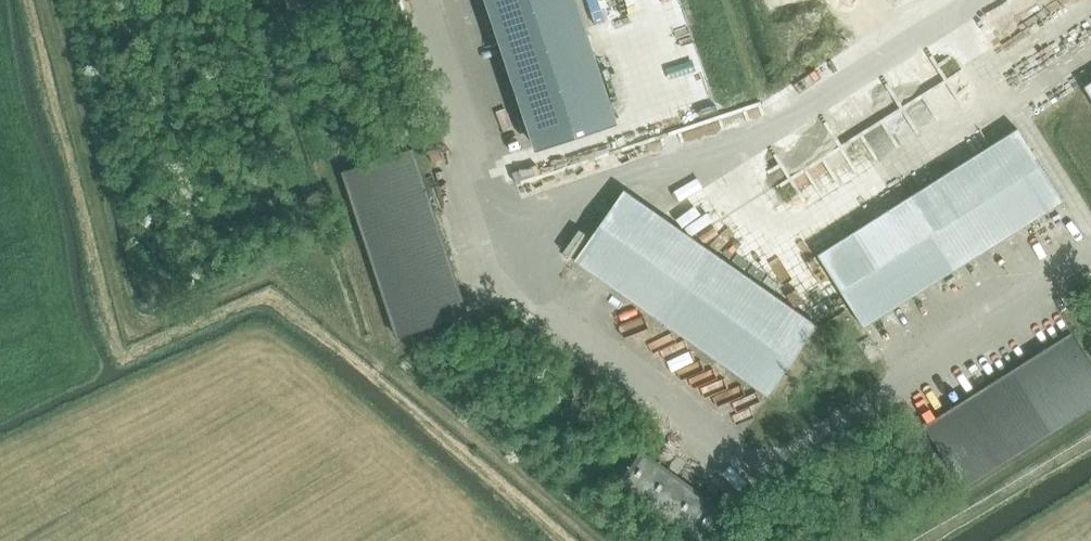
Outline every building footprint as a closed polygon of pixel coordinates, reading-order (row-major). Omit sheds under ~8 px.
[(287,11),(321,0),(284,0),(287,11)] [(533,144),(614,117),(576,0),(486,0),(533,144)] [(818,254),(863,326),(1062,200),(1017,128),(818,254)] [(468,315),(413,148),(341,172),(395,338),(468,315)] [(575,258),(767,396),(818,325),(625,188),(575,258)] [(964,489),(1090,409),(1090,365),(1072,335),(925,427),(964,489)] [(641,450),(617,485),(698,540),(703,540),(726,510),(641,450)]
